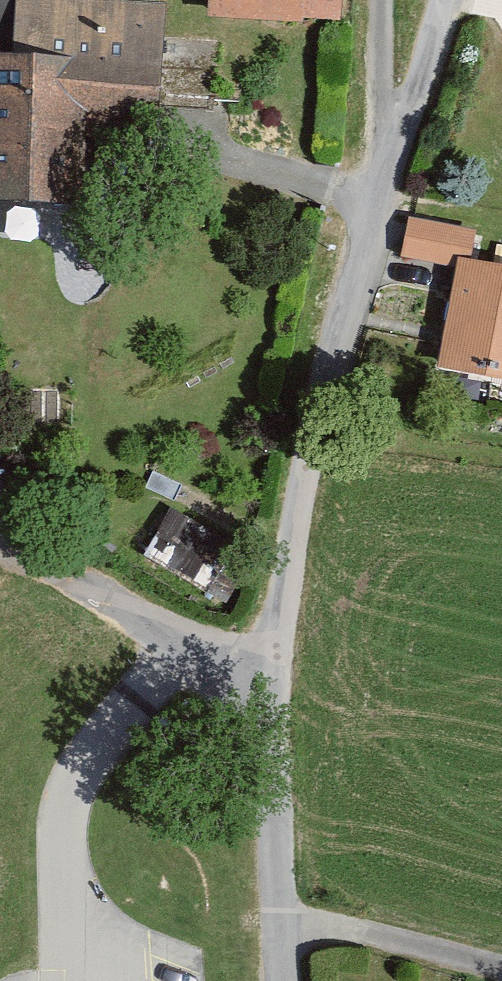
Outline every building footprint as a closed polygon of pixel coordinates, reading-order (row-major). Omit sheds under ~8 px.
[(140,0),(16,0),(14,57),(90,60),(87,135),(158,138),(164,1),(140,0)] [(207,15),(339,22),(341,0),(208,0),(207,15)] [(0,56),(0,203),(84,207),(87,135),(90,60),(14,57),(0,56)] [(406,217),(399,255),(456,266),(457,259),(472,261),(477,230),(406,217)] [(457,259),(456,266),(437,367),(501,379),(501,267),(457,259)]
